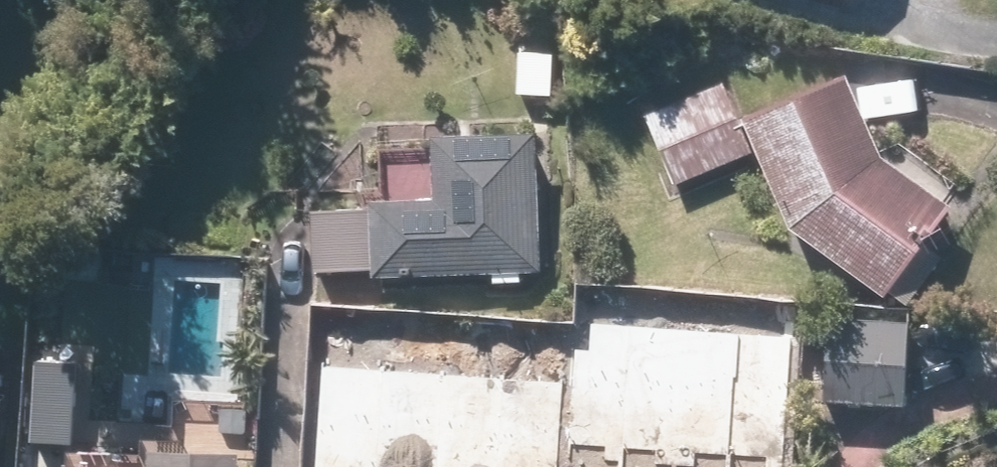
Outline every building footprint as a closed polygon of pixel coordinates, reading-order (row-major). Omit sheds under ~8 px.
[(756,157),(724,73),(643,104),(675,188),(756,157)] [(855,79),(749,120),(789,230),(886,303),(959,211),(889,160),(855,79)] [(316,214),(315,275),(545,277),(546,139),(439,138),(439,200),(378,200),(378,214),(316,214)] [(914,323),(826,318),(821,405),(909,410),(914,323)] [(632,331),(579,327),(571,445),(624,449),(632,331)] [(685,334),(632,331),(624,449),(677,452),(685,334)] [(738,338),(685,334),(677,452),(730,456),(738,338)] [(791,342),(738,338),(730,456),(783,460),(791,342)] [(317,466),(377,466),(382,373),(323,370),(317,466)] [(377,466),(437,466),(442,377),(382,373),(377,466)] [(437,466),(497,466),(502,380),(442,377),(437,466)] [(497,466),(556,466),(561,383),(502,380),(497,466)] [(159,457),(159,466),(246,466),(246,461),(159,457)]
